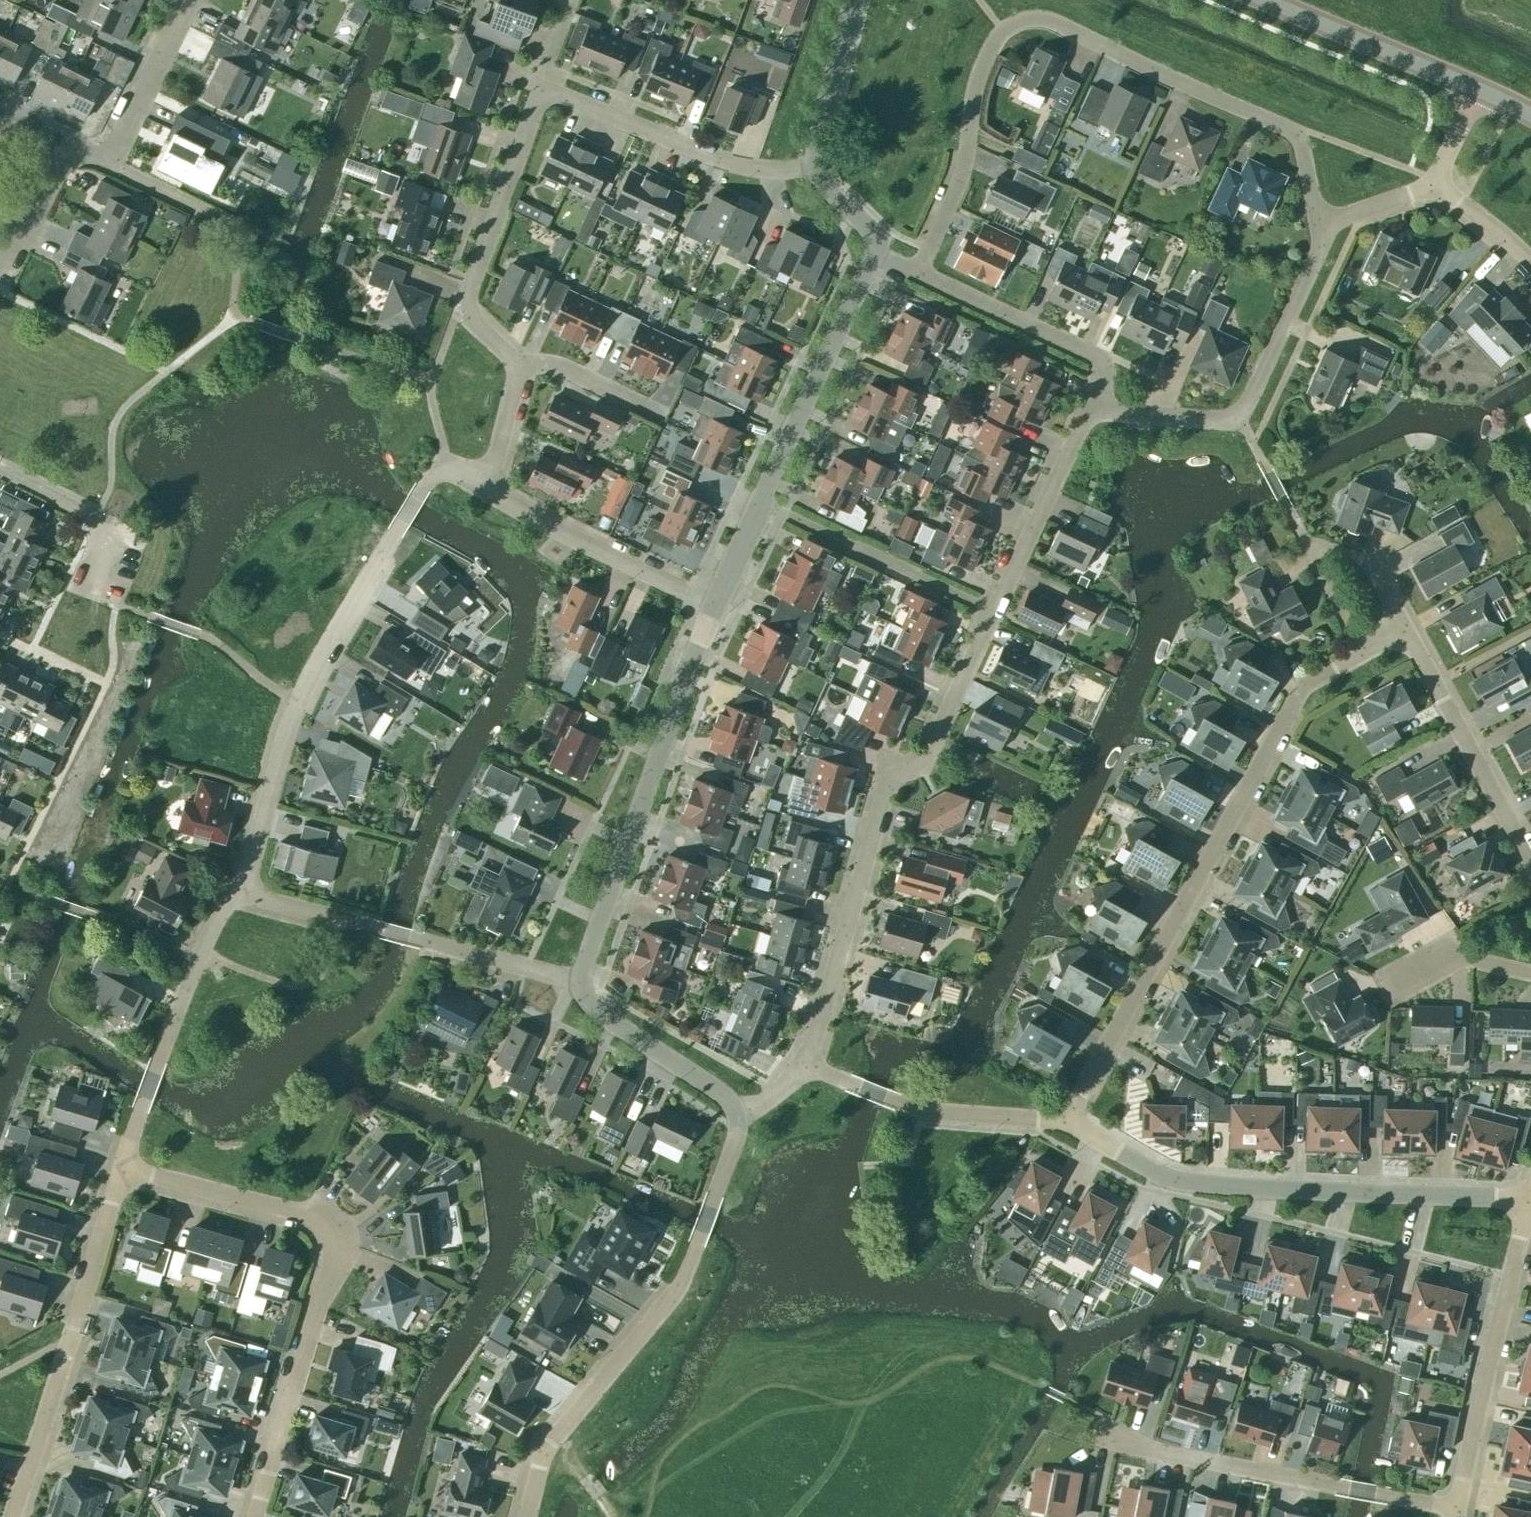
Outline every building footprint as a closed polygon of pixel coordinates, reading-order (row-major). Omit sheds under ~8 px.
[(136,15),(105,0),(83,0),(76,14),(63,8),(57,20),(67,26),(68,26),(90,37),(96,26),(125,40),(136,15)] [(136,15),(144,0),(105,0),(136,15)] [(287,26),(300,0),(252,0),(249,7),(287,26)] [(426,14),(432,0),(411,0),(408,7),(426,14)] [(442,15),(444,8),(465,12),(468,0),(435,0),(432,13),(442,15)] [(526,0),(514,0),(511,7),(498,3),(490,24),(479,20),(473,36),(517,51),(522,37),(530,33),(536,16),(534,15),(538,4),(526,0)] [(771,16),(799,26),(808,0),(777,0),(771,16)] [(222,23),(215,39),(248,55),(254,44),(274,54),(287,26),(249,7),(238,31),(222,23)] [(575,61),(596,70),(610,36),(598,31),(601,23),(580,15),(568,46),(579,50),(575,61)] [(32,43),(43,49),(55,23),(44,18),(32,43)] [(641,29),(651,32),(654,22),(645,19),(641,29)] [(652,31),(661,34),(665,22),(658,19),(657,19),(652,31)] [(46,103),(59,110),(78,70),(61,62),(66,51),(58,47),(67,26),(57,20),(55,23),(43,49),(54,54),(35,94),(47,101),(46,103)] [(698,23),(694,35),(705,40),(710,28),(698,23)] [(610,36),(596,70),(618,78),(622,67),(634,72),(646,41),(625,33),(622,41),(610,36)] [(494,44),(465,34),(451,73),(464,77),(456,102),(484,112),(498,74),(484,69),(494,44)] [(0,46),(0,79),(1,78),(13,84),(31,48),(6,35),(0,46)] [(644,89),(666,98),(679,64),(668,59),(673,46),(651,38),(637,73),(649,78),(644,89)] [(792,51),(796,41),(789,38),(783,41),(781,47),(792,51)] [(242,68),(248,55),(215,39),(208,53),(222,60),(204,99),(238,115),(257,75),(242,68)] [(1064,61),(1039,49),(1022,85),(1047,97),(1048,97),(1056,100),(1053,106),(1066,113),(1080,84),(1058,74),(1064,61)] [(78,70),(59,110),(71,116),(73,113),(85,119),(105,79),(123,88),(135,63),(117,54),(111,65),(98,59),(90,76),(78,70)] [(679,64),(666,98),(687,106),(691,95),(703,100),(715,69),(694,61),(691,68),(679,64)] [(995,84),(1003,88),(1011,71),(1002,67),(995,84)] [(325,70),(320,82),(334,89),(335,89),(340,77),(325,70)] [(1129,137),(1146,100),(1116,86),(1112,95),(1092,85),(1077,118),(1098,128),(1100,123),(1129,137)] [(753,98),(729,88),(715,122),(740,132),(744,121),(756,125),(767,98),(755,93),(753,98)] [(421,120),(413,141),(432,148),(424,170),(455,181),(470,136),(449,129),(455,113),(427,103),(421,120)] [(175,133),(158,169),(188,184),(210,195),(211,193),(204,190),(217,162),(224,166),(225,165),(219,162),(231,140),(178,114),(171,130),(175,133)] [(1210,152),(1219,133),(1203,126),(1202,128),(1180,117),(1165,148),(1153,142),(1138,173),(1160,183),(1172,158),(1199,170),(1208,151),(1210,152)] [(1046,155),(1059,127),(1043,120),(1030,148),(1046,155)] [(541,173),(568,186),(589,141),(576,135),(572,144),(558,137),(541,173)] [(589,141),(568,186),(594,198),(611,162),(597,155),(601,147),(589,141)] [(298,159),(282,152),(270,179),(269,179),(269,180),(271,182),(272,181),(291,191),(294,192),(295,191),(294,191),(301,175),(292,171),(298,159)] [(1268,214),(1285,177),(1248,160),(1242,175),(1228,168),(1209,209),(1232,220),(1240,201),(1268,214)] [(613,207),(640,220),(661,175),(649,169),(645,178),(630,171),(614,206),(606,202),(600,215),(608,219),(613,207)] [(1045,213),(1056,189),(1017,170),(1011,182),(999,176),(987,202),(1023,219),(1029,206),(1045,213)] [(400,177),(382,171),(375,191),(393,197),(400,177)] [(661,175),(640,220),(667,232),(684,196),(669,189),(674,181),(661,175)] [(99,222),(136,240),(147,217),(127,207),(132,195),(101,180),(92,199),(107,206),(99,222)] [(433,191),(405,181),(397,205),(406,208),(393,243),(426,254),(435,227),(438,228),(444,212),(428,206),(433,191)] [(707,236),(718,241),(735,206),(713,196),(712,197),(713,197),(704,216),(693,211),(682,234),(704,244),(707,236)] [(158,203),(148,199),(144,206),(154,211),(158,203)] [(547,226),(552,216),(518,200),(513,209),(547,226)] [(1112,212),(1094,203),(1088,216),(1107,224),(1112,212)] [(735,206),(718,241),(729,246),(726,254),(747,264),(758,241),(746,236),(755,217),(756,218),(757,216),(735,206)] [(175,222),(183,226),(187,216),(179,212),(175,222)] [(76,231),(67,250),(99,265),(104,254),(124,264),(136,240),(99,222),(91,238),(76,231)] [(978,239),(971,235),(957,266),(994,284),(1009,254),(1011,256),(1018,242),(984,226),(978,239)] [(588,233),(577,228),(573,237),(584,242),(588,233)] [(780,270),(791,275),(807,240),(785,230),(785,231),(786,231),(777,250),(766,245),(755,268),(776,278),(780,270)] [(1400,241),(1381,232),(1363,270),(1382,279),(1389,263),(1406,271),(1399,287),(1418,295),(1435,257),(1416,249),(1415,252),(1398,244),(1400,241)] [(603,239),(591,234),(586,246),(597,251),(603,239)] [(572,241),(560,235),(555,247),(559,249),(554,259),(562,263),(572,241)] [(807,240),(791,275),(802,280),(798,288),(819,298),(830,275),(819,270),(828,251),(829,251),(829,250),(807,240)] [(357,247),(343,242),(337,260),(350,265),(357,247)] [(1048,297),(1070,307),(1086,274),(1072,267),(1078,256),(1058,247),(1048,268),(1059,274),(1048,297)] [(1139,256),(1123,249),(1116,265),(1131,273),(1139,256)] [(99,265),(67,250),(61,263),(80,272),(62,308),(91,322),(109,284),(102,280),(108,269),(99,265)] [(1050,255),(1042,251),(1035,264),(1044,268),(1050,255)] [(406,272),(376,261),(368,284),(390,292),(380,320),(403,329),(402,331),(419,337),(425,320),(423,319),(431,296),(401,285),(406,272)] [(1091,262),(1086,274),(1070,307),(1092,318),(1097,308),(1108,313),(1124,278),(1091,262)] [(1151,268),(1139,262),(1133,275),(1145,280),(1151,268)] [(529,272),(512,264),(495,300),(520,312),(530,291),(541,296),(552,273),(533,264),(529,272)] [(571,340),(589,300),(568,290),(570,287),(555,280),(543,305),(558,312),(551,326),(561,331),(559,334),(571,340)] [(1142,342),(1158,308),(1145,302),(1150,290),(1131,281),(1120,303),(1131,308),(1120,331),(1142,342)] [(1210,288),(1195,281),(1184,303),(1199,310),(1210,288)] [(1452,291),(1440,281),(1425,299),(1437,310),(1452,291)] [(1475,284),(1448,315),(1464,332),(1475,321),(1511,358),(1524,346),(1525,347),(1528,344),(1527,343),(1530,339),(1530,330),(1521,319),(1523,317),(1505,298),(1503,300),(1493,290),(1488,295),(1475,284)] [(733,301),(722,296),(717,307),(728,312),(733,301)] [(1158,308),(1142,342),(1165,352),(1168,344),(1179,349),(1197,312),(1163,297),(1158,308)] [(1217,332),(1228,307),(1210,299),(1197,327),(1208,333),(1193,365),(1217,377),(1216,379),(1230,386),(1237,371),(1234,370),(1246,346),(1217,332)] [(615,338),(626,314),(611,307),(610,310),(589,300),(571,340),(582,345),(584,341),(594,346),(600,331),(615,338)] [(761,310),(748,304),(741,318),(754,324),(761,310)] [(703,317),(709,320),(715,308),(708,305),(703,317)] [(716,309),(711,321),(716,323),(726,319),(728,314),(716,309)] [(898,322),(893,332),(927,348),(932,338),(945,344),(954,323),(933,313),(928,324),(904,312),(899,323),(898,322)] [(641,320),(626,314),(615,338),(629,345),(622,359),(632,364),(630,367),(642,373),(660,333),(639,323),(641,320)] [(1428,331),(1442,343),(1451,332),(1437,320),(1428,331)] [(93,332),(100,336),(103,328),(100,326),(92,323),(93,332)] [(804,329),(792,324),(786,337),(799,343),(804,329)] [(741,327),(724,361),(769,382),(778,361),(765,355),(772,342),(741,327)] [(927,348),(893,332),(888,342),(889,343),(885,353),(909,364),(904,375),(925,385),(934,368),(922,358),(927,348)] [(681,343),(660,333),(642,373),(653,378),(655,374),(665,379),(671,365),(686,371),(688,368),(694,370),(701,354),(695,352),(697,347),(683,340),(681,343)] [(989,333),(981,348),(993,353),(1000,338),(989,333)] [(1389,359),(1360,346),(1352,362),(1326,350),(1317,368),(1320,369),(1309,393),(1315,396),(1314,398),(1318,399),(1318,397),(1336,406),(1349,378),(1353,380),(1355,377),(1368,383),(1370,379),(1378,383),(1389,359)] [(978,356),(967,351),(961,364),(972,369),(978,356)] [(1430,352),(1409,351),(1408,368),(1429,369),(1430,352)] [(1000,382),(1016,390),(1049,405),(1059,385),(1035,374),(1040,363),(1018,353),(1008,373),(1000,382)] [(769,382),(724,361),(715,381),(709,379),(703,391),(745,410),(751,398),(759,402),(769,382)] [(1404,366),(1396,363),(1391,373),(1399,377),(1404,366)] [(864,395),(859,405),(893,420),(906,426),(911,429),(918,415),(914,412),(922,396),(892,382),(887,393),(870,385),(865,395),(864,395)] [(1049,405),(1016,390),(1000,383),(998,398),(997,397),(989,415),(1011,425),(1016,414),(1040,425),(1049,405)] [(592,414),(556,396),(544,422),(584,441),(592,424),(614,434),(624,413),(598,401),(592,414)] [(702,439),(735,454),(744,434),(726,425),(733,410),(704,396),(696,412),(700,414),(690,434),(702,439)] [(953,409),(940,403),(935,414),(948,420),(953,409)] [(856,415),(851,425),(875,437),(870,447),(891,458),(900,440),(906,426),(893,420),(859,405),(854,415),(856,415)] [(640,420),(629,415),(626,422),(636,427),(640,420)] [(965,454),(1015,478),(1025,458),(1001,446),(1008,432),(986,422),(975,446),(965,454)] [(725,475),(735,454),(702,439),(696,451),(678,442),(667,465),(693,477),(700,463),(725,475)] [(955,488),(990,504),(995,493),(1006,498),(1015,478),(965,454),(960,466),(963,470),(955,488)] [(566,467),(541,456),(532,474),(533,474),(530,481),(568,499),(576,482),(587,488),(596,468),(571,456),(566,467)] [(825,477),(859,493),(878,502),(884,487),(887,488),(895,471),(864,457),(858,468),(836,457),(831,468),(830,467),(825,477)] [(926,475),(937,480),(944,466),(944,465),(933,459),(926,475)] [(926,467),(918,463),(913,473),(921,477),(926,467)] [(624,478),(605,469),(602,474),(621,483),(613,501),(623,506),(634,483),(624,478)] [(668,511),(701,527),(711,506),(685,495),(691,482),(665,470),(659,483),(666,486),(663,494),(674,499),(668,511)] [(1520,477),(1530,497),(1530,471),(1520,477)] [(855,503),(859,493),(825,477),(821,487),(822,488),(817,498),(841,509),(836,520),(861,532),(867,520),(863,518),(866,513),(855,503)] [(1384,493),(1353,482),(1349,496),(1344,494),(1340,496),(1337,505),(1339,509),(1343,511),(1339,524),(1369,535),(1373,523),(1398,532),(1407,505),(1382,496),(1384,493)] [(0,493),(0,514),(9,519),(4,531),(12,534),(34,545),(40,532),(43,534),(47,525),(39,521),(43,511),(1,491),(0,493)] [(949,535),(982,550),(991,530),(967,519),(972,508),(950,498),(942,515),(953,524),(949,535)] [(1450,524),(1461,518),(1454,505),(1442,511),(1450,524)] [(691,547),(701,527),(668,511),(662,524),(651,518),(642,538),(653,543),(659,532),(691,547)] [(618,524),(630,530),(635,519),(623,513),(618,524)] [(1071,535),(1059,530),(1048,554),(1084,571),(1094,548),(1098,549),(1108,528),(1080,515),(1071,535)] [(919,521),(906,516),(897,536),(910,541),(919,521)] [(601,527),(610,532),(615,521),(607,517),(601,527)] [(1463,522),(1440,534),(1448,548),(1412,567),(1428,596),(1469,574),(1457,551),(1474,542),(1463,522)] [(36,572),(46,551),(34,545),(12,534),(6,546),(0,544),(0,554),(36,572)] [(972,571),(982,550),(949,535),(944,545),(930,543),(921,560),(943,570),(948,559),(972,571)] [(1273,560),(1272,559),(1262,539),(1248,546),(1259,568),(1273,560)] [(786,560),(780,572),(820,590),(831,595),(832,593),(833,594),(842,575),(827,568),(834,553),(810,541),(803,556),(794,552),(789,562),(786,560)] [(16,588),(26,593),(36,572),(0,554),(0,580),(16,588)] [(449,575),(436,562),(415,581),(428,595),(428,603),(423,601),(411,621),(441,639),(449,627),(447,626),(463,611),(468,617),(469,616),(457,603),(467,594),(454,580),(455,577),(449,575)] [(1306,615),(1291,587),(1278,594),(1265,569),(1239,582),(1252,607),(1247,610),(1256,627),(1254,628),(1257,633),(1258,632),(1261,638),(1279,629),(1286,641),(1302,632),(1296,620),(1306,615)] [(810,611),(820,590),(780,572),(775,583),(779,585),(774,594),(783,599),(776,612),(808,628),(815,613),(810,611)] [(1077,583),(1086,587),(1089,580),(1081,576),(1077,583)] [(1505,595),(1495,577),(1469,591),(1475,602),(1445,618),(1452,632),(1449,634),(1459,652),(1478,642),(1476,639),(1499,626),(1487,604),(1505,595)] [(6,609),(16,588),(0,580),(0,606),(6,609)] [(586,627),(599,598),(573,586),(556,623),(573,631),(567,645),(588,655),(598,633),(586,627)] [(1060,606),(1030,592),(1018,618),(1054,635),(1062,618),(1086,630),(1090,622),(1091,623),(1100,603),(1069,588),(1060,606)] [(911,607),(902,628),(938,645),(948,623),(934,617),(940,605),(904,589),(898,601),(911,607)] [(1101,623),(1126,635),(1133,618),(1108,607),(1101,623)] [(787,661),(798,667),(800,663),(804,664),(810,652),(806,650),(813,636),(806,632),(808,628),(776,612),(769,627),(760,623),(756,633),(752,631),(747,643),(787,661)] [(662,627),(636,615),(622,646),(606,639),(592,670),(616,681),(628,656),(646,664),(662,627)] [(938,645),(902,628),(891,623),(881,644),(879,643),(873,655),(896,666),(902,654),(928,666),(938,645)] [(407,644),(386,631),(370,657),(406,679),(414,666),(431,676),(446,651),(414,632),(407,644)] [(450,645),(461,652),(466,644),(455,637),(450,645)] [(1523,642),(1529,654),(1530,653),(1530,638),(1523,642)] [(827,648),(838,653),(842,645),(831,640),(827,648)] [(1065,654),(1036,640),(1027,659),(1004,648),(992,673),(1028,690),(1040,666),(1053,672),(1057,670),(1065,654)] [(1271,655),(1246,642),(1224,648),(1231,670),(1222,686),(1261,708),(1266,699),(1269,700),(1276,687),(1273,686),(1276,681),(1261,673),(1271,655)] [(777,682),(787,661),(747,643),(742,654),(745,656),(741,666),(749,670),(742,685),(771,698),(778,683),(777,682)] [(1514,656),(1488,670),(1489,673),(1474,681),(1476,683),(1473,685),(1478,693),(1480,692),(1487,705),(1512,692),(1520,707),(1530,701),(1530,677),(1530,676),(1523,678),(1520,672),(1522,671),(1514,656)] [(457,662),(449,658),(445,666),(452,671),(457,662)] [(12,666),(0,660),(0,692),(12,666)] [(868,700),(905,717),(915,696),(888,684),(893,672),(870,661),(865,673),(878,680),(868,700)] [(0,692),(0,702),(8,706),(0,723),(0,724),(9,728),(17,710),(33,675),(12,666),(0,692)] [(597,677),(589,673),(585,682),(593,685),(597,677)] [(17,710),(9,728),(18,732),(26,714),(38,720),(48,698),(49,698),(55,685),(33,675),(17,710)] [(1210,692),(1214,685),(1195,675),(1191,683),(1210,692)] [(560,692),(574,699),(580,686),(566,679),(560,692)] [(1174,694),(1188,701),(1195,687),(1182,680),(1174,694)] [(355,682),(335,715),(368,735),(369,733),(378,739),(391,717),(395,719),(407,699),(381,683),(374,694),(355,682)] [(1372,753),(1400,738),(1393,726),(1416,713),(1400,685),(1388,692),(1385,688),(1372,695),(1375,699),(1358,708),(1371,730),(1362,735),(1372,753)] [(714,726),(756,740),(767,744),(772,731),(770,727),(762,724),(764,718),(761,717),(766,701),(741,692),(735,708),(726,705),(722,715),(719,714),(714,726)] [(895,739),(905,717),(868,700),(868,701),(855,695),(846,715),(833,742),(858,749),(868,726),(895,739)] [(1024,709),(996,696),(987,716),(975,710),(964,734),(1000,751),(1010,728),(1014,730),(1024,709)] [(814,703),(800,697),(795,707),(809,713),(814,703)] [(48,698),(38,720),(49,726),(45,736),(64,745),(66,742),(77,718),(67,713),(71,704),(62,700),(61,703),(49,698),(48,698)] [(606,714),(611,714),(615,709),(615,703),(610,699),(605,699),(601,704),(601,710),(606,714)] [(1214,701),(1192,707),(1198,729),(1189,745),(1228,768),(1233,758),(1236,760),(1243,747),(1240,745),(1243,740),(1229,733),(1238,715),(1214,701)] [(580,713),(556,702),(545,726),(565,736),(552,764),(582,778),(592,756),(594,756),(601,741),(573,728),(580,713)] [(425,709),(415,703),(409,714),(420,719),(425,709)] [(1044,731),(1057,737),(1063,725),(1050,718),(1044,731)] [(821,729),(809,723),(804,733),(816,739),(821,729)] [(1072,729),(1063,725),(1057,737),(1066,742),(1072,729)] [(748,762),(756,740),(714,726),(710,738),(714,739),(710,749),(720,752),(714,768),(740,777),(745,761),(748,762)] [(1507,741),(1523,769),(1530,765),(1530,728),(1507,741)] [(796,742),(785,738),(781,749),(792,753),(796,742)] [(372,758),(341,740),(336,758),(315,753),(305,795),(343,805),(350,778),(366,782),(372,758)] [(804,779),(811,781),(850,791),(857,769),(828,761),(832,748),(807,741),(804,754),(810,756),(804,779)] [(8,756),(12,748),(2,743),(0,747),(0,752),(8,756)] [(39,755),(34,767),(50,774),(55,763),(39,755)] [(1181,761),(1159,767),(1166,790),(1156,806),(1196,827),(1201,818),(1203,819),(1211,806),(1208,805),(1211,800),(1196,792),(1205,774),(1181,761)] [(1456,788),(1442,761),(1407,780),(1399,766),(1374,780),(1387,802),(1407,791),(1417,809),(1456,788)] [(481,783),(511,796),(519,778),(490,764),(481,783)] [(176,769),(161,765),(157,779),(172,783),(176,769)] [(18,766),(14,774),(26,780),(30,771),(18,766)] [(1289,783),(1284,793),(1328,816),(1334,805),(1359,798),(1356,789),(1327,773),(1321,784),(1300,773),(1293,785),(1289,783)] [(761,784),(773,789),(777,779),(765,774),(761,784)] [(695,780),(688,801),(725,814),(732,793),(745,797),(750,785),(726,777),(722,789),(695,780)] [(230,786),(201,779),(195,803),(186,801),(178,832),(194,836),(193,841),(208,845),(209,840),(225,844),(234,813),(223,810),(230,786)] [(850,791),(811,781),(805,803),(791,799),(787,812),(812,819),(815,806),(844,814),(850,791)] [(559,799),(525,782),(511,811),(521,816),(512,836),(516,838),(515,841),(524,845),(525,843),(548,853),(561,826),(549,820),(559,799)] [(1112,794),(1133,806),(1139,795),(1118,784),(1112,794)] [(969,798),(945,791),(944,795),(929,803),(926,801),(919,826),(943,832),(942,835),(960,840),(965,823),(977,827),(983,803),(969,798)] [(1338,866),(1346,851),(1327,841),(1324,829),(1326,826),(1325,825),(1329,817),(1328,816),(1284,793),(1284,792),(1277,804),(1280,805),(1271,820),(1288,830),(1284,838),(1338,866)] [(781,806),(776,798),(768,803),(773,811),(781,806)] [(6,840),(10,832),(20,836),(33,809),(14,800),(9,810),(0,806),(0,838),(6,840)] [(725,814),(688,801),(680,823),(706,832),(702,844),(726,852),(730,840),(734,832),(720,827),(725,814)] [(1125,807),(1114,801),(1108,813),(1119,819),(1120,817),(1130,822),(1135,812),(1125,807)] [(1369,837),(1380,816),(1368,810),(1357,831),(1369,837)] [(1011,815),(996,811),(992,828),(1007,832),(1011,815)] [(770,831),(775,814),(766,812),(761,829),(770,831)] [(408,824),(397,821),(394,831),(404,834),(408,824)] [(796,846),(793,858),(828,868),(835,846),(823,843),(827,831),(791,821),(785,843),(796,846)] [(1172,835),(1148,822),(1126,828),(1133,850),(1123,866),(1163,888),(1168,879),(1170,880),(1177,867),(1175,866),(1177,861),(1163,853),(1172,835)] [(329,831),(304,825),(300,839),(304,840),(302,847),(281,842),(274,866),(332,882),(339,857),(319,852),(321,845),(325,846),(329,831)] [(451,843),(462,848),(468,835),(457,830),(451,843)] [(1479,849),(1472,836),(1449,849),(1456,861),(1449,865),(1464,892),(1473,887),(1477,894),(1492,885),(1489,878),(1501,872),(1492,855),(1490,856),(1484,846),(1479,849)] [(1391,850),(1384,837),(1366,846),(1373,860),(1391,850)] [(156,849),(135,838),(126,854),(148,865),(156,849)] [(1437,856),(1430,844),(1415,852),(1422,864),(1437,856)] [(1244,866),(1288,890),(1294,879),(1319,872),(1316,863),(1287,847),(1280,858),(1260,847),(1253,859),(1249,857),(1244,866)] [(734,858),(747,862),(750,854),(737,850),(734,858)] [(661,877),(698,890),(703,877),(716,882),(719,873),(723,874),(727,862),(699,853),(695,864),(669,855),(661,877)] [(535,882),(532,881),(538,870),(508,856),(499,874),(480,865),(469,887),(490,897),(480,920),(510,934),(535,882)] [(964,863),(939,856),(936,867),(905,859),(897,888),(938,899),(945,877),(959,881),(964,863)] [(178,894),(191,870),(166,857),(153,881),(149,879),(135,906),(177,927),(180,920),(181,921),(183,917),(182,916),(190,900),(178,894)] [(822,890),(828,868),(793,858),(789,870),(781,868),(775,890),(807,899),(810,887),(822,890)] [(1282,901),(1288,890),(1244,866),(1239,876),(1243,878),(1236,890),(1257,902),(1251,913),(1280,929),(1289,926),(1282,901)] [(1428,918),(1402,873),(1380,885),(1392,908),(1357,928),(1369,950),(1373,949),(1374,951),(1388,944),(1386,941),(1428,918)] [(747,874),(744,885),(757,888),(760,877),(747,874)] [(691,911),(698,890),(661,877),(654,899),(680,908),(676,919),(700,928),(704,916),(691,911)] [(1130,913),(1139,896),(1115,882),(1093,889),(1099,911),(1090,927),(1130,948),(1135,939),(1137,940),(1145,927),(1142,926),(1145,921),(1130,913)] [(753,900),(766,903),(769,894),(756,890),(753,900)] [(771,935),(807,945),(813,923),(801,920),(805,908),(776,900),(772,912),(777,913),(771,935)] [(921,924),(889,914),(880,946),(917,957),(922,941),(932,943),(934,936),(946,940),(952,918),(925,910),(921,924)] [(1209,931),(1204,940),(1247,964),(1253,953),(1279,946),(1276,937),(1246,921),(1240,932),(1220,921),(1213,933),(1209,931)] [(728,929),(707,922),(703,935),(724,942),(728,929)] [(984,930),(975,927),(971,937),(981,940),(984,930)] [(642,930),(635,952),(672,965),(676,953),(690,957),(697,936),(673,928),(669,940),(642,930)] [(800,967),(807,945),(771,935),(765,957),(760,955),(757,968),(785,976),(789,964),(800,967)] [(1247,964),(1204,940),(1199,950),(1203,952),(1196,964),(1217,975),(1210,987),(1240,1003),(1249,1000),(1242,975),(1247,964)] [(1079,947),(1057,954),(1064,976),(1055,992),(1094,1013),(1099,1004),(1102,1005),(1109,992),(1106,991),(1109,986),(1094,978),(1104,961),(1079,947)] [(718,961),(726,963),(729,954),(721,951),(718,961)] [(672,965),(635,952),(627,974),(654,983),(650,995),(673,1003),(678,991),(677,991),(680,983),(667,978),(672,965)] [(100,977),(89,998),(101,1006),(98,1008),(115,1029),(120,1023),(125,1017),(137,1023),(137,1024),(138,1025),(150,1000),(152,1000),(152,999),(122,984),(129,969),(100,954),(91,972),(100,977)] [(25,979),(25,967),(10,967),(10,979),(25,979)] [(902,984),(871,976),(866,993),(865,993),(864,997),(865,997),(862,1008),(884,1014),(884,1011),(905,1017),(910,999),(929,1004),(937,978),(906,969),(902,984)] [(730,1010),(739,1014),(773,1028),(782,1006),(771,1002),(775,990),(748,979),(743,991),(739,989),(730,1010)] [(1282,987),(1270,980),(1262,994),(1274,1001),(1282,987)] [(1350,1002),(1338,981),(1314,995),(1326,1016),(1323,1017),(1338,1045),(1376,1025),(1374,1021),(1376,1017),(1371,1009),(1366,1008),(1360,997),(1350,1002)] [(482,1005),(443,986),(424,1028),(464,1047),(468,1037),(479,1042),(498,1001),(487,996),(482,1005)] [(1011,999),(1022,1004),(1028,992),(1017,987),(1011,999)] [(1169,1005),(1164,1014),(1207,1038),(1213,1027),(1238,1020),(1236,1011),(1206,995),(1200,1006),(1180,995),(1173,1007),(1169,1005)] [(671,1009),(659,1005),(655,1015),(667,1019),(671,1009)] [(1039,1005),(1017,1011),(1023,1033),(1014,1049),(1054,1071),(1059,1062),(1061,1063),(1069,1050),(1066,1049),(1069,1044),(1054,1036),(1063,1018),(1039,1005)] [(1452,1009),(1413,1008),(1412,1041),(1450,1042),(1449,1053),(1450,1053),(1450,1064),(1464,1065),(1464,1053),(1465,1027),(1451,1026),(1452,1009)] [(1530,1015),(1530,1012),(1490,1011),(1489,1041),(1521,1042),(1521,1062),(1530,1063),(1530,1033),(1530,1015)] [(773,1028),(739,1014),(731,1035),(726,1033),(720,1048),(747,1059),(753,1044),(765,1049),(773,1028)] [(1207,1038),(1164,1014),(1159,1024),(1163,1026),(1156,1038),(1176,1049),(1170,1061),(1200,1077),(1209,1074),(1201,1049),(1207,1038)] [(539,1038),(514,1026),(497,1063),(513,1070),(506,1084),(527,1095),(539,1069),(527,1063),(539,1038)] [(571,1092),(586,1061),(562,1049),(544,1085),(560,1093),(550,1113),(573,1123),(585,1098),(571,1092)] [(1000,1058),(1013,1065),(1018,1056),(1005,1049),(1000,1058)] [(1301,1065),(1313,1060),(1308,1049),(1297,1055),(1301,1065)] [(1345,1068),(1357,1072),(1360,1062),(1348,1059),(1345,1068)] [(1489,1065),(1472,1064),(1472,1076),(1489,1077),(1489,1065)] [(1222,1081),(1231,1086),(1237,1074),(1229,1070),(1222,1081)] [(634,1083),(610,1072),(592,1108),(608,1115),(598,1136),(620,1146),(632,1121),(619,1115),(634,1083)] [(468,1075),(459,1073),(455,1092),(464,1093),(468,1075)] [(1208,1122),(1209,1091),(1182,1076),(1166,1105),(1154,1105),(1154,1103),(1140,1103),(1140,1119),(1144,1119),(1143,1134),(1155,1134),(1155,1141),(1174,1147),(1174,1146),(1171,1145),(1171,1135),(1183,1135),(1184,1121),(1208,1122)] [(60,1086),(50,1118),(51,1118),(52,1117),(56,1118),(51,1132),(79,1141),(83,1127),(93,1130),(92,1131),(94,1132),(106,1091),(105,1090),(102,1099),(60,1086)] [(1212,1093),(1222,1098),(1226,1092),(1215,1086),(1212,1093)] [(1256,1146),(1257,1106),(1224,1105),(1224,1099),(1209,1091),(1208,1122),(1232,1123),(1231,1135),(1229,1135),(1229,1149),(1245,1150),(1245,1146),(1256,1146)] [(1257,1106),(1256,1146),(1266,1146),(1266,1150),(1282,1151),(1283,1137),(1281,1137),(1281,1119),(1293,1119),(1294,1093),(1258,1092),(1257,1106)] [(1334,1094),(1320,1094),(1298,1093),(1297,1119),(1308,1120),(1308,1138),(1306,1137),(1305,1151),(1322,1152),(1322,1148),(1332,1148),(1334,1094)] [(1334,1094),(1332,1148),(1343,1149),(1343,1153),(1359,1153),(1359,1139),(1357,1139),(1358,1121),(1369,1122),(1370,1095),(1334,1094)] [(1409,1151),(1410,1110),(1386,1110),(1386,1096),(1374,1095),(1373,1122),(1385,1122),(1384,1140),(1382,1140),(1382,1154),(1398,1154),(1398,1150),(1409,1151)] [(1434,1111),(1410,1110),(1409,1151),(1419,1151),(1419,1155),(1435,1155),(1436,1141),(1434,1141),(1434,1124),(1446,1124),(1447,1098),(1434,1097),(1434,1111)] [(1494,1111),(1471,1104),(1471,1103),(1459,1099),(1452,1125),(1464,1128),(1459,1145),(1457,1144),(1454,1158),(1469,1162),(1470,1158),(1480,1161),(1493,1114),(1494,1111)] [(697,1126),(661,1109),(652,1128),(638,1121),(625,1148),(647,1159),(658,1137),(686,1150),(693,1133),(695,1134),(696,1132),(695,1131),(697,1126)] [(16,1126),(29,1129),(33,1117),(19,1114),(16,1126)] [(1480,1161),(1490,1164),(1489,1168),(1505,1172),(1509,1158),(1507,1158),(1510,1146),(1523,1149),(1530,1118),(1530,1115),(1530,1118),(1517,1115),(1516,1120),(1493,1114),(1480,1161)] [(30,1134),(23,1155),(38,1160),(31,1183),(73,1195),(70,1205),(72,1205),(84,1164),(83,1163),(82,1164),(73,1162),(77,1148),(30,1134)] [(383,1188),(394,1197),(420,1166),(399,1149),(393,1157),(377,1143),(348,1180),(340,1173),(339,1174),(373,1201),(383,1188)] [(621,1152),(610,1147),(605,1159),(615,1163),(621,1152)] [(422,1166),(434,1175),(456,1161),(434,1151),(422,1166)] [(467,1178),(457,1163),(440,1175),(448,1186),(458,1179),(460,1183),(467,1178)] [(1062,1174),(1048,1166),(1046,1170),(1033,1163),(1027,1173),(1021,1170),(1007,1184),(1008,1185),(1011,1183),(1020,1187),(1014,1198),(1018,1200),(1009,1218),(1007,1219),(1038,1247),(1039,1246),(1038,1246),(1059,1208),(1050,1204),(1052,1198),(1048,1196),(1054,1186),(1056,1186),(1062,1174)] [(1111,1217),(1117,1206),(1102,1198),(1104,1195),(1088,1187),(1081,1200),(1082,1201),(1077,1211),(1065,1204),(1040,1251),(1065,1263),(1070,1254),(1093,1266),(1105,1244),(1099,1241),(1101,1236),(1106,1239),(1116,1220),(1111,1217)] [(440,1250),(434,1210),(450,1207),(447,1190),(416,1195),(418,1211),(404,1213),(411,1255),(440,1250)] [(59,1209),(11,1195),(5,1216),(19,1220),(13,1244),(55,1256),(52,1265),(53,1265),(66,1224),(65,1224),(64,1225),(55,1222),(59,1209)] [(620,1212),(602,1244),(585,1235),(568,1266),(591,1280),(603,1259),(627,1273),(641,1249),(645,1251),(650,1249),(654,1242),(653,1237),(649,1234),(651,1230),(643,1225),(641,1220),(634,1216),(629,1217),(620,1212)] [(138,1229),(133,1228),(125,1253),(143,1258),(140,1268),(164,1275),(171,1250),(159,1246),(161,1238),(163,1239),(168,1221),(143,1213),(138,1229)] [(1105,1263),(1095,1280),(1101,1283),(1107,1282),(1114,1268),(1128,1275),(1134,1263),(1150,1272),(1156,1261),(1165,1265),(1164,1269),(1165,1270),(1170,1250),(1164,1247),(1170,1236),(1156,1229),(1158,1225),(1144,1218),(1138,1230),(1139,1231),(1131,1246),(1117,1239),(1105,1263)] [(205,1276),(217,1235),(193,1228),(188,1246),(190,1246),(187,1254),(174,1251),(167,1276),(180,1280),(183,1270),(205,1276)] [(1241,1234),(1225,1230),(1224,1234),(1209,1231),(1206,1242),(1200,1241),(1190,1258),(1191,1259),(1193,1255),(1203,1258),(1200,1270),(1217,1274),(1214,1288),(1240,1294),(1246,1268),(1231,1264),(1235,1247),(1237,1248),(1241,1234)] [(242,1242),(217,1235),(205,1276),(217,1280),(214,1289),(238,1296),(245,1271),(232,1268),(235,1260),(237,1260),(242,1242)] [(1282,1290),(1292,1251),(1282,1248),(1282,1245),(1267,1241),(1263,1254),(1265,1255),(1261,1272),(1250,1269),(1243,1295),(1255,1298),(1265,1300),(1268,1286),(1282,1290)] [(291,1257),(266,1249),(261,1267),(263,1268),(261,1276),(248,1272),(237,1311),(251,1315),(252,1311),(262,1314),(268,1295),(285,1300),(292,1275),(287,1273),(291,1257)] [(1302,1253),(1292,1251),(1282,1290),(1295,1293),(1291,1311),(1313,1316),(1320,1286),(1309,1284),(1313,1266),(1315,1267),(1318,1253),(1303,1250),(1302,1253)] [(0,1257),(0,1280),(1,1281),(0,1285),(0,1306),(37,1316),(34,1326),(35,1326),(48,1285),(46,1284),(46,1286),(37,1283),(41,1269),(0,1257)] [(1027,1269),(1005,1257),(995,1275),(1018,1287),(1027,1269)] [(1356,1308),(1366,1269),(1356,1267),(1357,1263),(1341,1259),(1338,1273),(1339,1273),(1335,1290),(1324,1287),(1318,1313),(1330,1316),(1333,1303),(1356,1308)] [(1376,1272),(1366,1269),(1356,1308),(1370,1312),(1366,1325),(1388,1331),(1395,1305),(1383,1302),(1387,1285),(1389,1285),(1393,1272),(1377,1268),(1376,1272)] [(433,1314),(446,1292),(423,1277),(414,1291),(385,1273),(372,1294),(371,1293),(361,1308),(376,1318),(378,1316),(398,1328),(414,1303),(433,1314)] [(1415,1277),(1412,1291),(1414,1291),(1410,1308),(1398,1306),(1391,1335),(1426,1344),(1431,1327),(1440,1288),(1430,1285),(1431,1281),(1415,1277)] [(539,1304),(538,1304),(522,1331),(561,1354),(577,1326),(567,1320),(580,1297),(552,1281),(539,1304)] [(1450,1290),(1440,1288),(1431,1327),(1444,1330),(1439,1348),(1463,1354),(1472,1318),(1459,1315),(1462,1303),(1464,1304),(1467,1290),(1451,1286),(1450,1290)] [(290,1301),(286,1313),(293,1315),(296,1303),(290,1301)] [(197,1308),(194,1323),(210,1327),(213,1312),(197,1308)] [(104,1343),(151,1358),(155,1346),(178,1334),(174,1326),(142,1315),(138,1328),(116,1321),(117,1319),(116,1319),(111,1334),(107,1332),(104,1343)] [(180,1336),(189,1339),(192,1329),(183,1326),(180,1336)] [(507,1346),(513,1337),(506,1333),(494,1326),(489,1335),(507,1346)] [(1172,1354),(1179,1356),(1186,1332),(1179,1330),(1172,1354)] [(218,1363),(214,1375),(262,1389),(265,1379),(261,1377),(265,1363),(264,1362),(264,1364),(242,1357),(246,1345),(214,1335),(205,1340),(218,1363)] [(377,1370),(389,1373),(395,1351),(384,1346),(358,1336),(353,1353),(336,1348),(331,1362),(338,1364),(340,1368),(340,1370),(333,1393),(360,1401),(365,1381),(373,1384),(377,1370)] [(148,1370),(151,1358),(104,1343),(101,1353),(105,1354),(100,1369),(101,1369),(101,1368),(123,1375),(119,1387),(151,1397),(160,1393),(148,1370)] [(509,1351),(497,1343),(491,1354),(503,1361),(509,1351)] [(1521,1367),(1530,1370),(1530,1347),(1528,1361),(1523,1360),(1521,1367)] [(1175,1361),(1150,1353),(1144,1372),(1112,1362),(1102,1393),(1118,1398),(1118,1400),(1130,1404),(1131,1402),(1146,1406),(1154,1382),(1167,1386),(1175,1361)] [(1411,1377),(1417,1378),(1420,1363),(1415,1362),(1411,1377)] [(510,1363),(498,1385),(496,1383),(480,1411),(517,1432),(532,1404),(522,1398),(534,1376),(510,1363)] [(192,1379),(194,1369),(184,1366),(181,1376),(192,1379)] [(1521,1367),(1520,1374),(1524,1375),(1520,1392),(1528,1394),(1525,1405),(1530,1407),(1530,1370),(1521,1367)] [(1180,1389),(1172,1415),(1209,1426),(1215,1407),(1229,1411),(1237,1385),(1214,1377),(1187,1369),(1181,1389),(1180,1389)] [(262,1389),(214,1375),(211,1386),(188,1399),(192,1407),(224,1417),(228,1405),(250,1411),(249,1412),(250,1413),(255,1398),(259,1399),(262,1389)] [(1398,1391),(1411,1394),(1414,1379),(1401,1377),(1398,1391)] [(1304,1397),(1318,1401),(1321,1388),(1308,1385),(1304,1397)] [(78,1423),(125,1438),(129,1427),(153,1415),(148,1406),(116,1396),(112,1408),(91,1401),(91,1400),(91,1399),(86,1414),(81,1413),(78,1423)] [(1295,1407),(1272,1400),(1268,1413),(1241,1405),(1232,1433),(1269,1444),(1273,1434),(1285,1438),(1295,1407)] [(1349,1423),(1319,1414),(1321,1409),(1306,1404),(1297,1433),(1311,1437),(1306,1450),(1334,1459),(1339,1440),(1343,1442),(1349,1423)] [(379,1405),(376,1414),(393,1419),(396,1410),(379,1405)] [(339,1422),(316,1415),(313,1424),(311,1427),(309,1430),(307,1433),(306,1437),(309,1438),(308,1444),(345,1455),(351,1435),(363,1439),(369,1417),(342,1410),(339,1422)] [(1452,1448),(1460,1412),(1459,1412),(1458,1417),(1429,1411),(1426,1425),(1402,1419),(1393,1437),(1394,1438),(1396,1434),(1405,1436),(1400,1460),(1415,1463),(1414,1467),(1430,1470),(1433,1457),(1431,1456),(1434,1444),(1452,1448)] [(194,1443),(190,1455),(238,1470),(241,1459),(237,1458),(241,1443),(240,1443),(240,1444),(218,1438),(222,1425),(190,1416),(181,1420),(194,1443)] [(1530,1454),(1530,1418),(1523,1416),(1520,1428),(1512,1426),(1509,1442),(1507,1442),(1507,1449),(1530,1454)] [(122,1450),(125,1438),(78,1423),(75,1433),(79,1434),(74,1449),(75,1449),(75,1448),(97,1455),(93,1467),(125,1478),(134,1473),(122,1450)] [(479,1442),(488,1448),(494,1437),(485,1431),(479,1442)] [(455,1442),(438,1438),(435,1452),(451,1456),(455,1442)] [(1507,1449),(1505,1456),(1506,1456),(1502,1473),(1510,1474),(1508,1486),(1530,1491),(1530,1454),(1507,1449)] [(445,1509),(445,1512),(459,1516),(460,1513),(477,1516),(484,1516),(491,1491),(479,1488),(486,1459),(461,1453),(454,1482),(452,1481),(445,1509)] [(238,1470),(190,1455),(187,1467),(164,1479),(168,1488),(201,1497),(204,1485),(226,1491),(226,1493),(231,1478),(235,1479),(238,1470)] [(340,1468),(353,1471),(356,1462),(343,1459),(340,1468)] [(1030,1509),(1045,1512),(1045,1514),(1058,1516),(1074,1516),(1076,1509),(1089,1511),(1097,1472),(1082,1473),(1082,1472),(1054,1467),(1053,1474),(1036,1474),(1030,1509)] [(321,1481),(299,1474),(296,1483),(293,1486),(291,1489),(289,1492),(288,1496),(292,1497),(290,1503),(328,1514),(334,1495),(345,1498),(352,1477),(325,1469),(321,1481)] [(142,1472),(137,1488),(145,1491),(150,1474),(142,1472)] [(95,1516),(100,1516),(103,1507),(126,1495),(122,1487),(90,1476),(86,1488),(65,1481),(65,1479),(64,1479),(59,1494),(55,1492),(52,1503),(95,1516)] [(1118,1516),(1178,1516),(1183,1489),(1169,1489),(1141,1484),(1139,1490),(1123,1491),(1118,1516)] [(1189,1516),(1249,1516),(1249,1515),(1234,1508),(1235,1502),(1207,1496),(1194,1491),(1189,1516)] [(198,1506),(166,1496),(157,1501),(166,1516),(195,1516),(198,1506)] [(1493,1516),(1530,1516),(1530,1501),(1527,1513),(1498,1507),(1496,1514),(1494,1514),(1493,1516)] [(52,1503),(48,1513),(53,1514),(52,1516),(95,1516),(52,1503)] [(1270,1516),(1313,1516),(1285,1512),(1272,1506),(1270,1516)]
